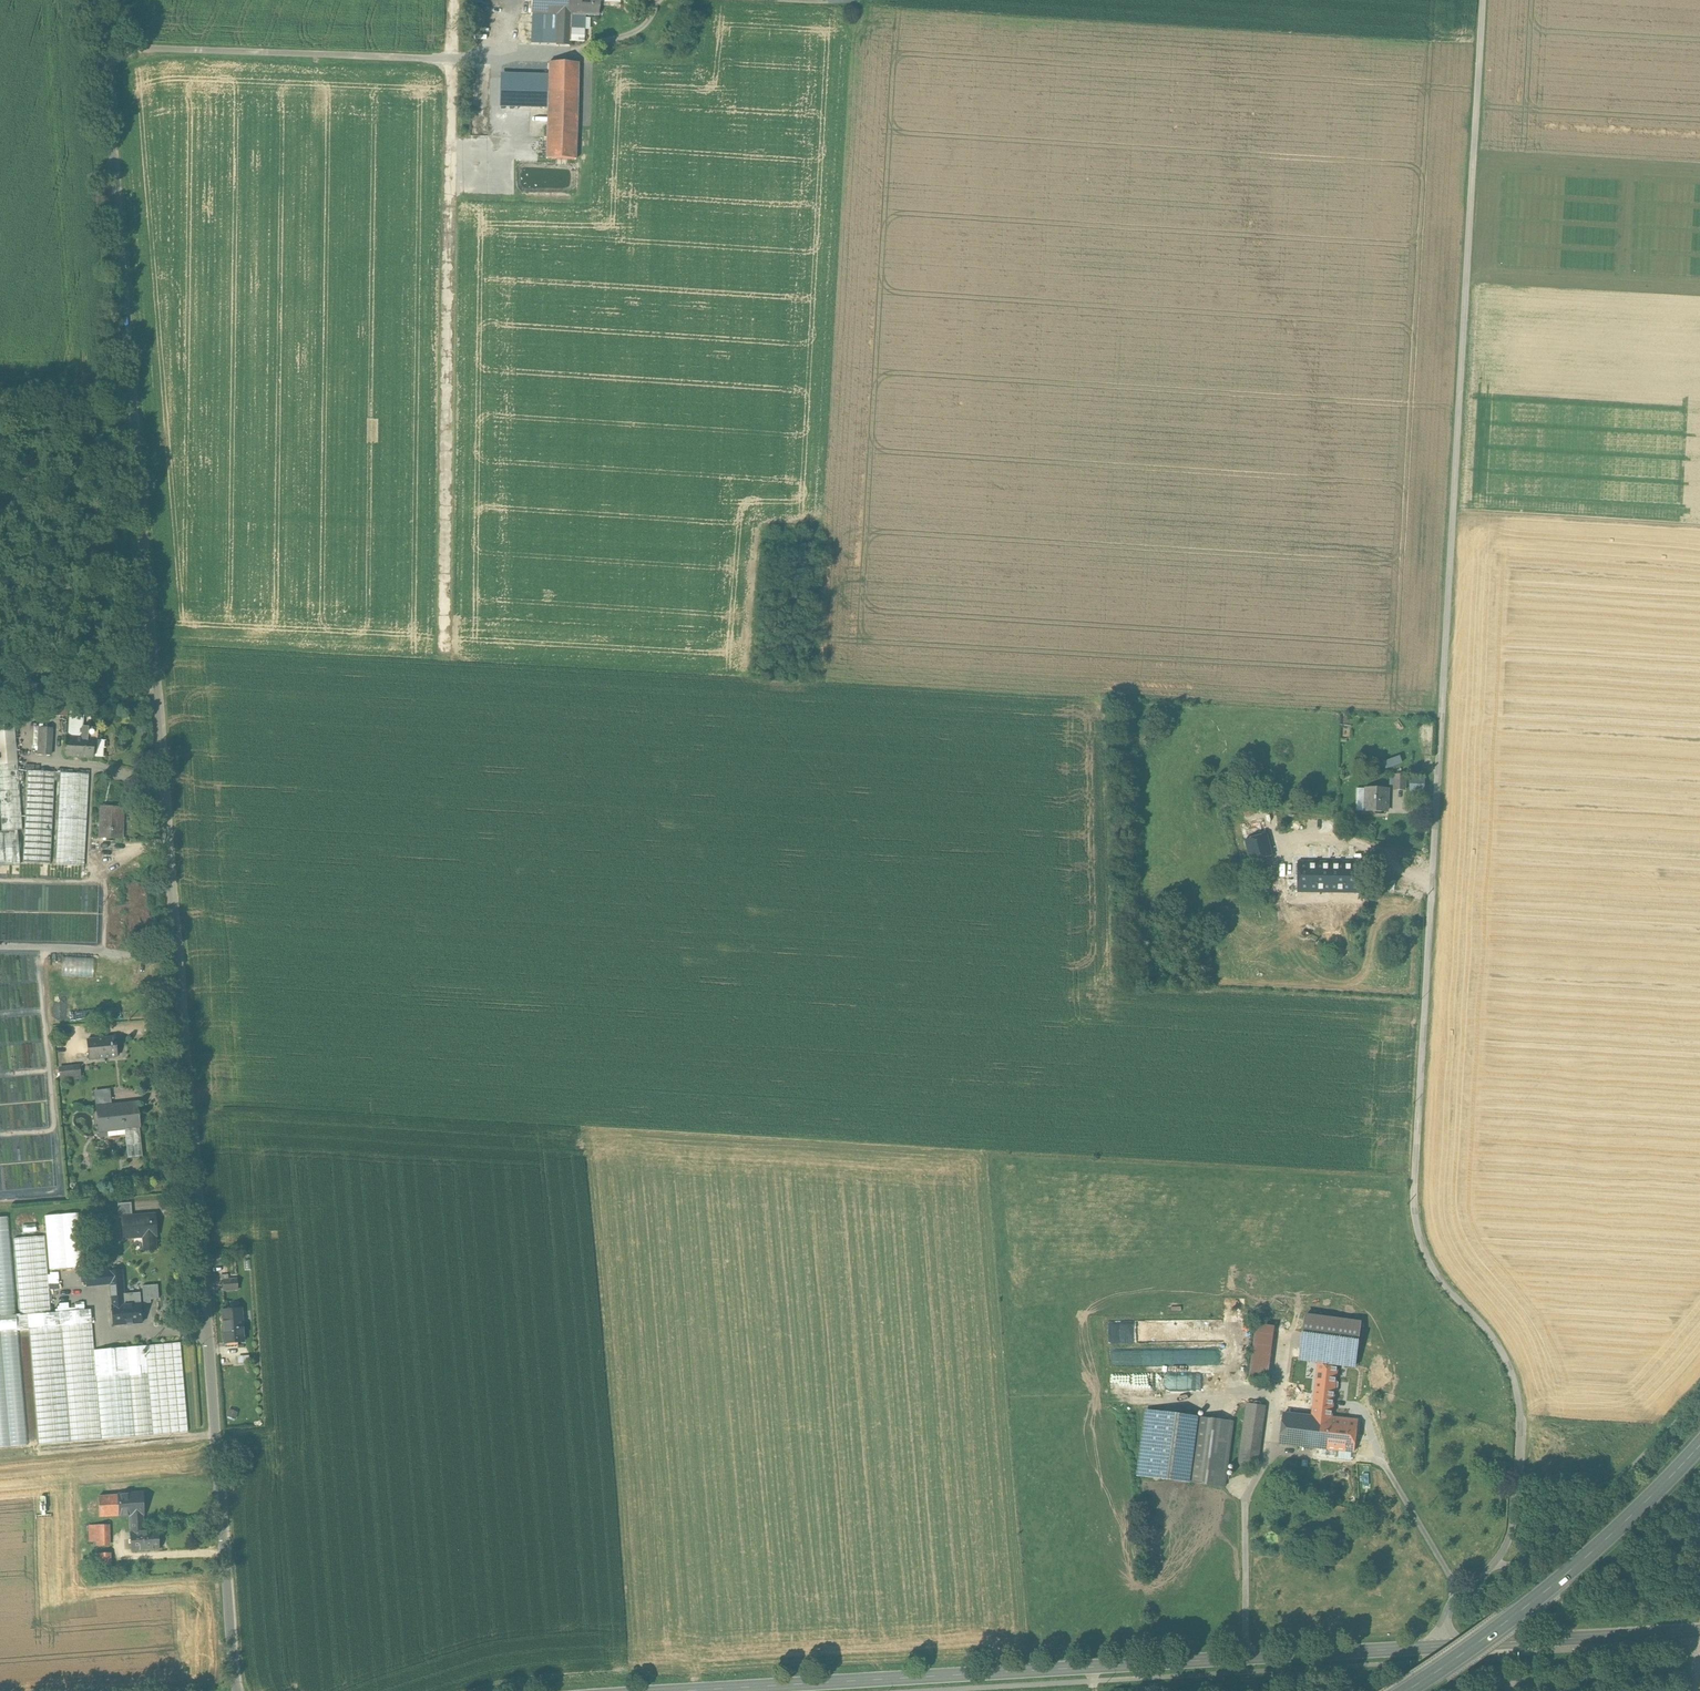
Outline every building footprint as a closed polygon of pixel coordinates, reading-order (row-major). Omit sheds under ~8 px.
[(531,13),(532,13),(531,43),(556,44),(556,45),(570,46),(570,42),(571,15),(577,15),(577,0),(532,0),(531,13)] [(577,15),(571,15),(570,42),(584,42),(585,15),(598,16),(599,3),(620,3),(620,0),(577,0),(577,15)] [(549,79),(501,77),(500,106),(548,108),(546,159),(556,159),(566,159),(576,160),(579,63),(550,62),(549,79)] [(556,163),(521,162),(516,167),(517,187),(522,192),(569,193),(575,188),(576,169),(571,164),(566,164),(566,159),(556,159),(556,163)] [(69,704),(31,702),(30,715),(68,717),(69,704)] [(0,711),(0,725),(14,724),(13,713),(13,710),(0,711)] [(99,729),(82,727),(83,712),(70,711),(68,738),(66,738),(65,757),(93,759),(93,757),(102,758),(104,754),(104,750),(104,748),(104,745),(103,741),(98,740),(99,729)] [(0,725),(0,822),(1,831),(0,832),(0,866),(20,864),(17,830),(22,830),(14,724),(0,725)] [(51,729),(39,728),(37,755),(49,756),(51,729)] [(54,773),(27,771),(22,862),(49,863),(54,773)] [(88,774),(59,773),(55,864),(84,865),(88,774)] [(1405,776),(1396,775),(1395,789),(1405,790),(1405,776)] [(1411,780),(1412,791),(1422,791),(1422,779),(1411,780)] [(1388,789),(1366,788),(1366,811),(1388,811),(1388,789)] [(123,808),(100,806),(98,837),(121,839),(123,808)] [(1254,821),(1241,824),(1251,862),(1273,856),(1265,826),(1255,828),(1254,821)] [(1364,863),(1342,862),(1343,852),(1336,852),(1336,862),(1335,892),(1363,893),(1364,863)] [(1336,862),(1299,862),(1298,894),(1333,894),(1334,892),(1335,892),(1336,862)] [(115,1038),(95,1040),(97,1058),(117,1056),(115,1038)] [(95,1040),(87,1041),(89,1059),(97,1058),(95,1040)] [(79,1067),(59,1069),(60,1081),(80,1079),(79,1067)] [(111,1097),(98,1099),(99,1108),(105,1107),(105,1106),(112,1106),(111,1097)] [(112,1106),(105,1106),(105,1107),(107,1130),(108,1130),(108,1136),(125,1135),(125,1129),(139,1127),(140,1127),(137,1103),(112,1106)] [(139,1127),(125,1129),(125,1135),(128,1158),(143,1156),(139,1127)] [(131,1202),(118,1203),(119,1217),(122,1217),(122,1216),(132,1216),(131,1202)] [(80,1212),(45,1214),(49,1269),(83,1266),(80,1212)] [(132,1216),(122,1216),(122,1217),(124,1238),(143,1237),(144,1250),(156,1249),(155,1236),(157,1236),(155,1214),(132,1216)] [(8,1219),(0,1220),(0,1317),(17,1315),(8,1219)] [(44,1236),(14,1238),(20,1315),(28,1314),(50,1313),(44,1236)] [(106,1265),(85,1267),(86,1274),(106,1272),(106,1265)] [(121,1270),(110,1271),(111,1283),(110,1283),(112,1306),(124,1305),(121,1270)] [(106,1272),(86,1274),(87,1286),(110,1283),(111,1283),(110,1271),(106,1272)] [(228,1280),(223,1280),(224,1290),(238,1289),(237,1279),(228,1280)] [(143,1300),(159,1299),(159,1284),(143,1285),(143,1300)] [(112,1306),(113,1325),(142,1323),(140,1303),(124,1305),(112,1306)] [(50,1313),(28,1314),(39,1444),(101,1439),(94,1350),(90,1309),(50,1313)] [(241,1309),(223,1310),(225,1343),(244,1342),(241,1309)] [(1361,1322),(1306,1315),(1300,1359),(1338,1364),(1355,1366),(1361,1322)] [(1272,1326),(1258,1323),(1250,1377),(1264,1379),(1272,1326)] [(18,1333),(0,1334),(0,1448),(27,1445),(18,1333)] [(180,1342),(145,1345),(153,1434),(188,1431),(180,1342)] [(145,1345),(94,1350),(101,1439),(153,1434),(145,1345)] [(1338,1364),(1319,1362),(1313,1415),(1332,1418),(1338,1364)] [(1265,1405),(1247,1403),(1243,1436),(1261,1438),(1265,1405)] [(1197,1417),(1149,1411),(1140,1475),(1189,1482),(1197,1417)] [(1313,1415),(1285,1412),(1281,1444),(1328,1449),(1332,1418),(1313,1415)] [(1332,1418),(1328,1449),(1354,1452),(1358,1420),(1356,1420),(1356,1414),(1355,1413),(1350,1412),(1348,1413),(1347,1419),(1332,1418)] [(1233,1422),(1197,1417),(1189,1482),(1225,1486),(1233,1422)] [(1261,1438),(1243,1436),(1239,1462),(1258,1464),(1261,1438)] [(143,1494),(98,1496),(99,1516),(132,1514),(133,1532),(144,1531),(144,1524),(143,1512),(144,1512),(143,1494)] [(108,1524),(96,1525),(97,1545),(109,1545),(108,1524)] [(133,1532),(131,1532),(132,1551),(161,1549),(159,1530),(144,1531),(133,1532)] [(111,1553),(97,1554),(98,1571),(111,1570),(111,1553)]
